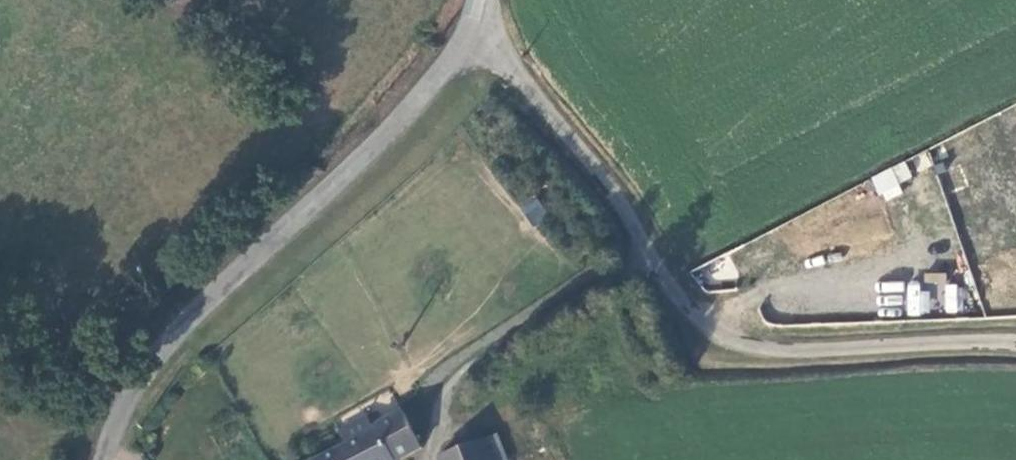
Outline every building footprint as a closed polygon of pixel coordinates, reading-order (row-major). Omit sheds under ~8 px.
[(879,196),(913,184),(905,162),(871,175),(879,196)] [(535,222),(546,211),(533,198),(522,210),(535,222)] [(944,284),(945,311),(957,311),(956,283),(944,284)] [(928,314),(930,289),(910,288),(908,312),(928,314)] [(310,459),(402,459),(422,450),(402,409),(369,425),(364,415),(333,430),(340,445),(310,459)] [(438,459),(505,459),(496,438),(438,459)]
